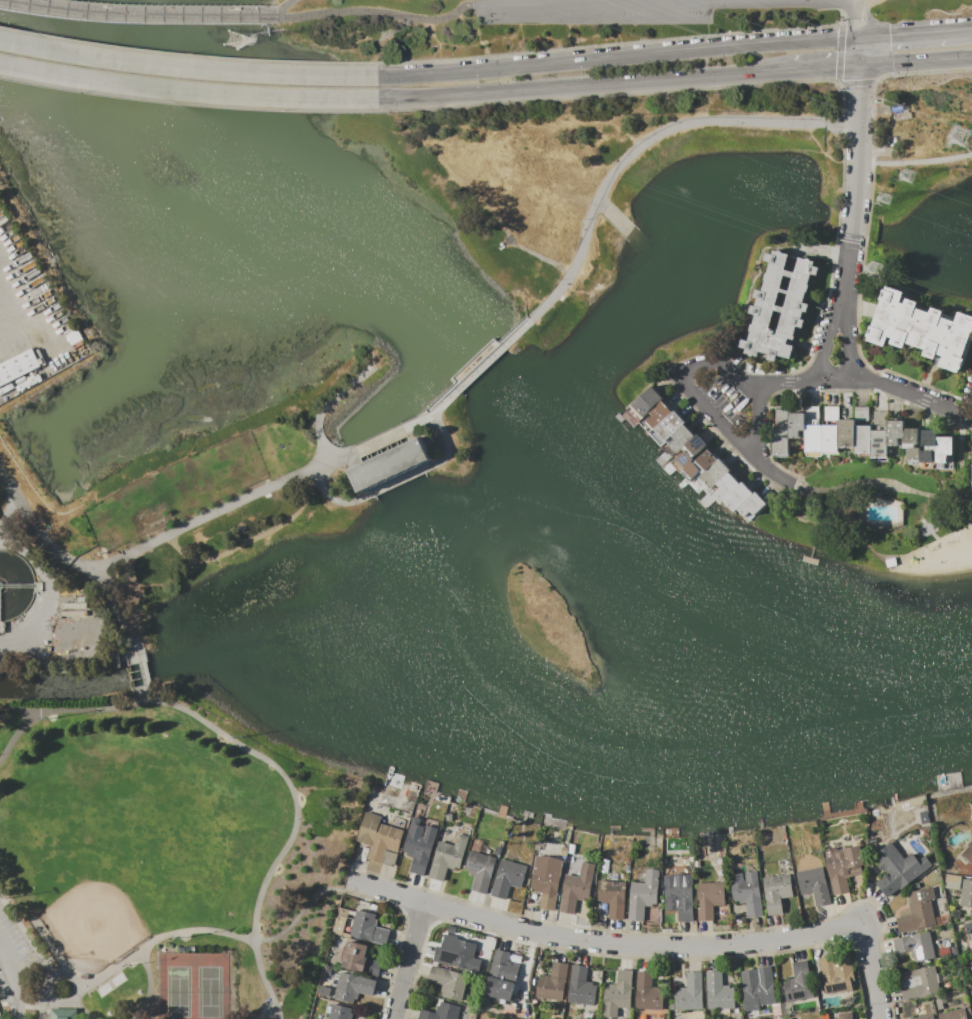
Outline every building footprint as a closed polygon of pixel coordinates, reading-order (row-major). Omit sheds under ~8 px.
[(772,250),(777,251),(778,250),(781,251),(781,252),(805,259),(806,258),(810,259),(809,260),(813,261),(812,265),(818,267),(816,275),(811,274),(803,302),(808,304),(806,312),(803,311),(801,319),(804,319),(802,327),(796,326),(792,339),(788,338),(786,344),(793,346),(789,359),(777,356),(775,362),(766,359),(767,354),(763,353),(760,356),(754,356),(750,356),(748,354),(744,353),(745,349),(738,347),(741,339),(747,341),(750,331),(749,331),(751,324),(752,324),(754,314),(753,314),(752,316),(750,315),(750,313),(748,313),(750,305),(754,306),(757,298),(753,297),(755,289),(761,291),(769,262),(763,260),(765,252),(771,254),(772,250)] [(958,312),(971,317),(971,332),(963,355),(962,354),(961,358),(963,359),(960,369),(958,369),(957,372),(933,364),(936,354),(935,353),(933,359),(922,355),(924,350),(904,343),(903,348),(890,343),(891,338),(887,336),(883,346),(866,340),(868,337),(866,336),(870,325),(871,326),(881,300),(879,299),(883,289),(893,292),(894,289),(903,292),(899,302),(904,304),(906,298),(917,302),(915,307),(929,312),(931,307),(942,311),(941,316),(954,321),(958,312)] [(4,384),(0,386),(0,363),(31,348),(40,366),(13,379),(4,384)] [(34,372),(36,376),(26,381),(24,377),(34,372)] [(23,377),(25,382),(7,390),(4,384),(13,379),(14,381),(23,377)] [(641,419),(629,406),(651,385),(663,398),(661,400),(648,412),(641,419)] [(648,412),(661,400),(672,412),(653,429),(646,422),(652,416),(648,412)] [(805,406),(818,406),(818,425),(804,425),(805,413),(805,406)] [(824,406),(838,406),(838,420),(824,420),(824,406)] [(854,407),(867,407),(867,420),(854,420),(854,407)] [(775,409),(788,409),(788,413),(788,428),(775,428),(775,409)] [(653,429),(672,412),(673,410),(685,423),(684,424),(671,437),(665,442),(653,429)] [(788,413),(805,413),(804,425),(804,438),(788,438),(788,428),(788,413)] [(838,420),(854,420),(854,426),(854,447),(838,447),(838,425),(838,420)] [(902,444),(902,447),(898,447),(898,454),(887,454),(887,431),(887,421),(902,421),(902,428),(902,444)] [(671,437),(684,424),(694,435),(685,444),(674,454),(667,447),(674,440),(671,437)] [(821,452),(804,452),(804,438),(804,425),(818,425),(822,425),(821,452)] [(822,425),(838,425),(838,447),(838,452),(821,452),(822,425)] [(854,426),(870,426),(870,431),(870,453),(854,453),(854,447),(854,426)] [(773,428),(775,428),(788,428),(788,438),(788,455),(772,455),(773,428)] [(902,428),(917,428),(917,444),(902,444),(902,428)] [(870,431),(887,431),(887,454),(887,458),(870,458),(870,453),(870,431)] [(925,446),(921,446),(921,431),(936,431),(936,437),(936,446),(925,446)] [(685,444),(694,435),(696,434),(706,445),(695,455),(685,444)] [(365,491),(437,458),(427,435),(354,468),(365,491)] [(936,437),(952,437),(952,454),(947,454),(947,462),(936,462),(936,451),(932,451),(925,451),(925,446),(936,446),(936,437)] [(919,464),(907,464),(907,448),(919,448),(919,450),(919,464)] [(696,460),(707,449),(717,460),(706,471),(706,470),(696,460)] [(919,450),(925,451),(932,451),(932,468),(919,468),(919,464),(919,450)] [(675,460),(685,451),(693,459),(692,461),(683,469),(675,460)] [(717,460),(706,471),(706,470),(699,476),(697,478),(694,481),(695,481),(692,483),(696,487),(695,489),(699,493),(701,490),(701,489),(702,489),(706,494),(712,488),(711,487),(715,483),(728,471),(729,470),(718,459),(717,460)] [(682,469),(692,480),(700,472),(699,471),(700,470),(692,461),(683,469),(682,469)] [(715,483),(728,471),(740,483),(721,501),(720,502),(712,493),(719,487),(715,483)] [(732,513),(721,501),(740,483),(742,482),(753,493),(732,513)] [(737,509),(756,491),(767,503),(747,522),(743,518),(744,516),(737,509)] [(365,812),(381,816),(379,823),(404,831),(398,853),(384,849),(380,863),(366,858),(370,845),(357,841),(365,812)] [(412,817),(422,819),(420,825),(426,827),(424,833),(432,835),(431,839),(435,840),(424,876),(409,872),(414,857),(406,855),(407,852),(402,851),(412,817)] [(439,841),(454,846),(458,833),(469,837),(460,868),(455,867),(454,869),(447,867),(443,881),(429,877),(439,841)] [(874,856),(892,843),(904,859),(912,853),(918,861),(925,856),(932,865),(900,890),(899,889),(887,898),(876,883),(879,880),(887,873),(884,869),(881,871),(877,865),(880,863),(874,856)] [(961,855),(971,843),(971,865),(961,855)] [(823,849),(836,847),(837,850),(839,849),(840,853),(844,852),(843,849),(860,845),(864,865),(861,866),(863,874),(846,877),(849,892),(833,895),(823,849)] [(470,850),(497,858),(486,895),(470,890),(475,875),(468,873),(469,871),(464,869),(470,850)] [(563,861),(554,911),(539,908),(541,893),(530,891),(536,856),(550,857),(563,861)] [(501,859),(527,867),(520,888),(510,885),(505,900),(491,895),(501,859)] [(566,874),(579,877),(582,862),(595,864),(588,902),(577,899),(574,914),(559,912),(566,874)] [(796,872),(823,866),(831,903),(815,907),(812,892),(805,894),(804,891),(801,892),(796,872)] [(631,882),(645,883),(646,870),(649,869),(657,870),(660,871),(659,886),(658,886),(656,907),(654,908),(651,908),(647,908),(645,906),(644,922),(628,921),(631,882)] [(757,871),(763,915),(748,917),(747,903),(739,904),(738,901),(734,902),(730,875),(757,871)] [(666,884),(673,884),(673,877),(676,873),(682,873),(686,876),(686,883),(692,883),(693,922),(678,922),(677,907),(666,907),(666,884)] [(763,878),(789,874),(793,897),(781,899),(783,913),(768,915),(763,878)] [(945,874),(961,876),(959,889),(945,888),(945,882),(944,882),(945,874)] [(962,879),(971,880),(971,907),(959,906),(962,879)] [(599,881),(626,883),(623,921),(608,919),(609,903),(597,903),(599,881)] [(698,921),(697,883),(724,882),(725,905),(713,906),(713,921),(698,921)] [(908,893),(933,888),(935,898),(931,899),(936,925),(915,930),(899,933),(896,917),(915,914),(913,903),(910,903),(908,893)] [(356,910),(375,915),(374,919),(377,920),(375,927),(389,931),(385,947),(349,937),(356,910)] [(964,924),(971,922),(971,934),(966,935),(964,924)] [(930,932),(935,958),(915,962),(914,958),(912,958),(910,951),(895,955),(892,939),(930,932)] [(434,961),(437,947),(451,950),(453,943),(456,943),(457,939),(477,944),(475,953),(473,953),(469,970),(434,961)] [(348,941),(368,946),(365,958),(381,962),(378,975),(341,967),(348,941)] [(496,950),(509,953),(507,962),(519,965),(516,979),(492,973),(491,977),(514,983),(510,1000),(485,994),(496,950)] [(818,958),(850,953),(854,981),(851,981),(852,990),(824,995),(818,958)] [(807,961),(813,998),(782,1003),(779,985),(784,984),(784,982),(788,982),(788,979),(795,978),(793,963),(807,961)] [(568,964),(563,1000),(536,997),(539,978),(543,979),(544,976),(551,977),(553,962),(568,964)] [(587,967),(585,982),(593,983),(592,986),(596,986),(594,1005),(568,1001),(572,965),(587,967)] [(433,966),(468,975),(461,1001),(442,996),(443,992),(441,991),(442,984),(429,981),(433,966)] [(771,966),(777,1003),(759,1006),(760,1009),(747,1012),(740,972),(757,969),(757,968),(771,966)] [(935,966),(940,993),(903,1000),(897,974),(935,966)] [(632,971),(631,1008),(619,1007),(618,1017),(603,1017),(604,987),(609,987),(609,985),(617,985),(618,971),(632,971)] [(637,971),(652,972),(652,987),(664,988),(663,1009),(635,1008),(637,971)] [(706,972),(720,971),(721,986),(729,986),(729,989),(733,988),(734,1007),(708,1009),(706,972)] [(701,972),(702,1009),(676,1010),(675,988),(687,987),(687,972),(701,972)] [(340,973),(376,981),(372,996),(359,993),(357,1000),(354,1000),(353,1003),(334,998),(340,973)] [(460,1007),(457,1018),(418,1018),(421,1010),(435,1013),(438,1001),(460,1007)] [(352,1014),(351,1018),(329,1018),(332,1003),(351,1008),(350,1013),(352,1014)] [(78,1010),(78,1018),(51,1018),(51,1009),(78,1010)] [(965,1009),(967,1018),(939,1018),(938,1014),(965,1009)]
